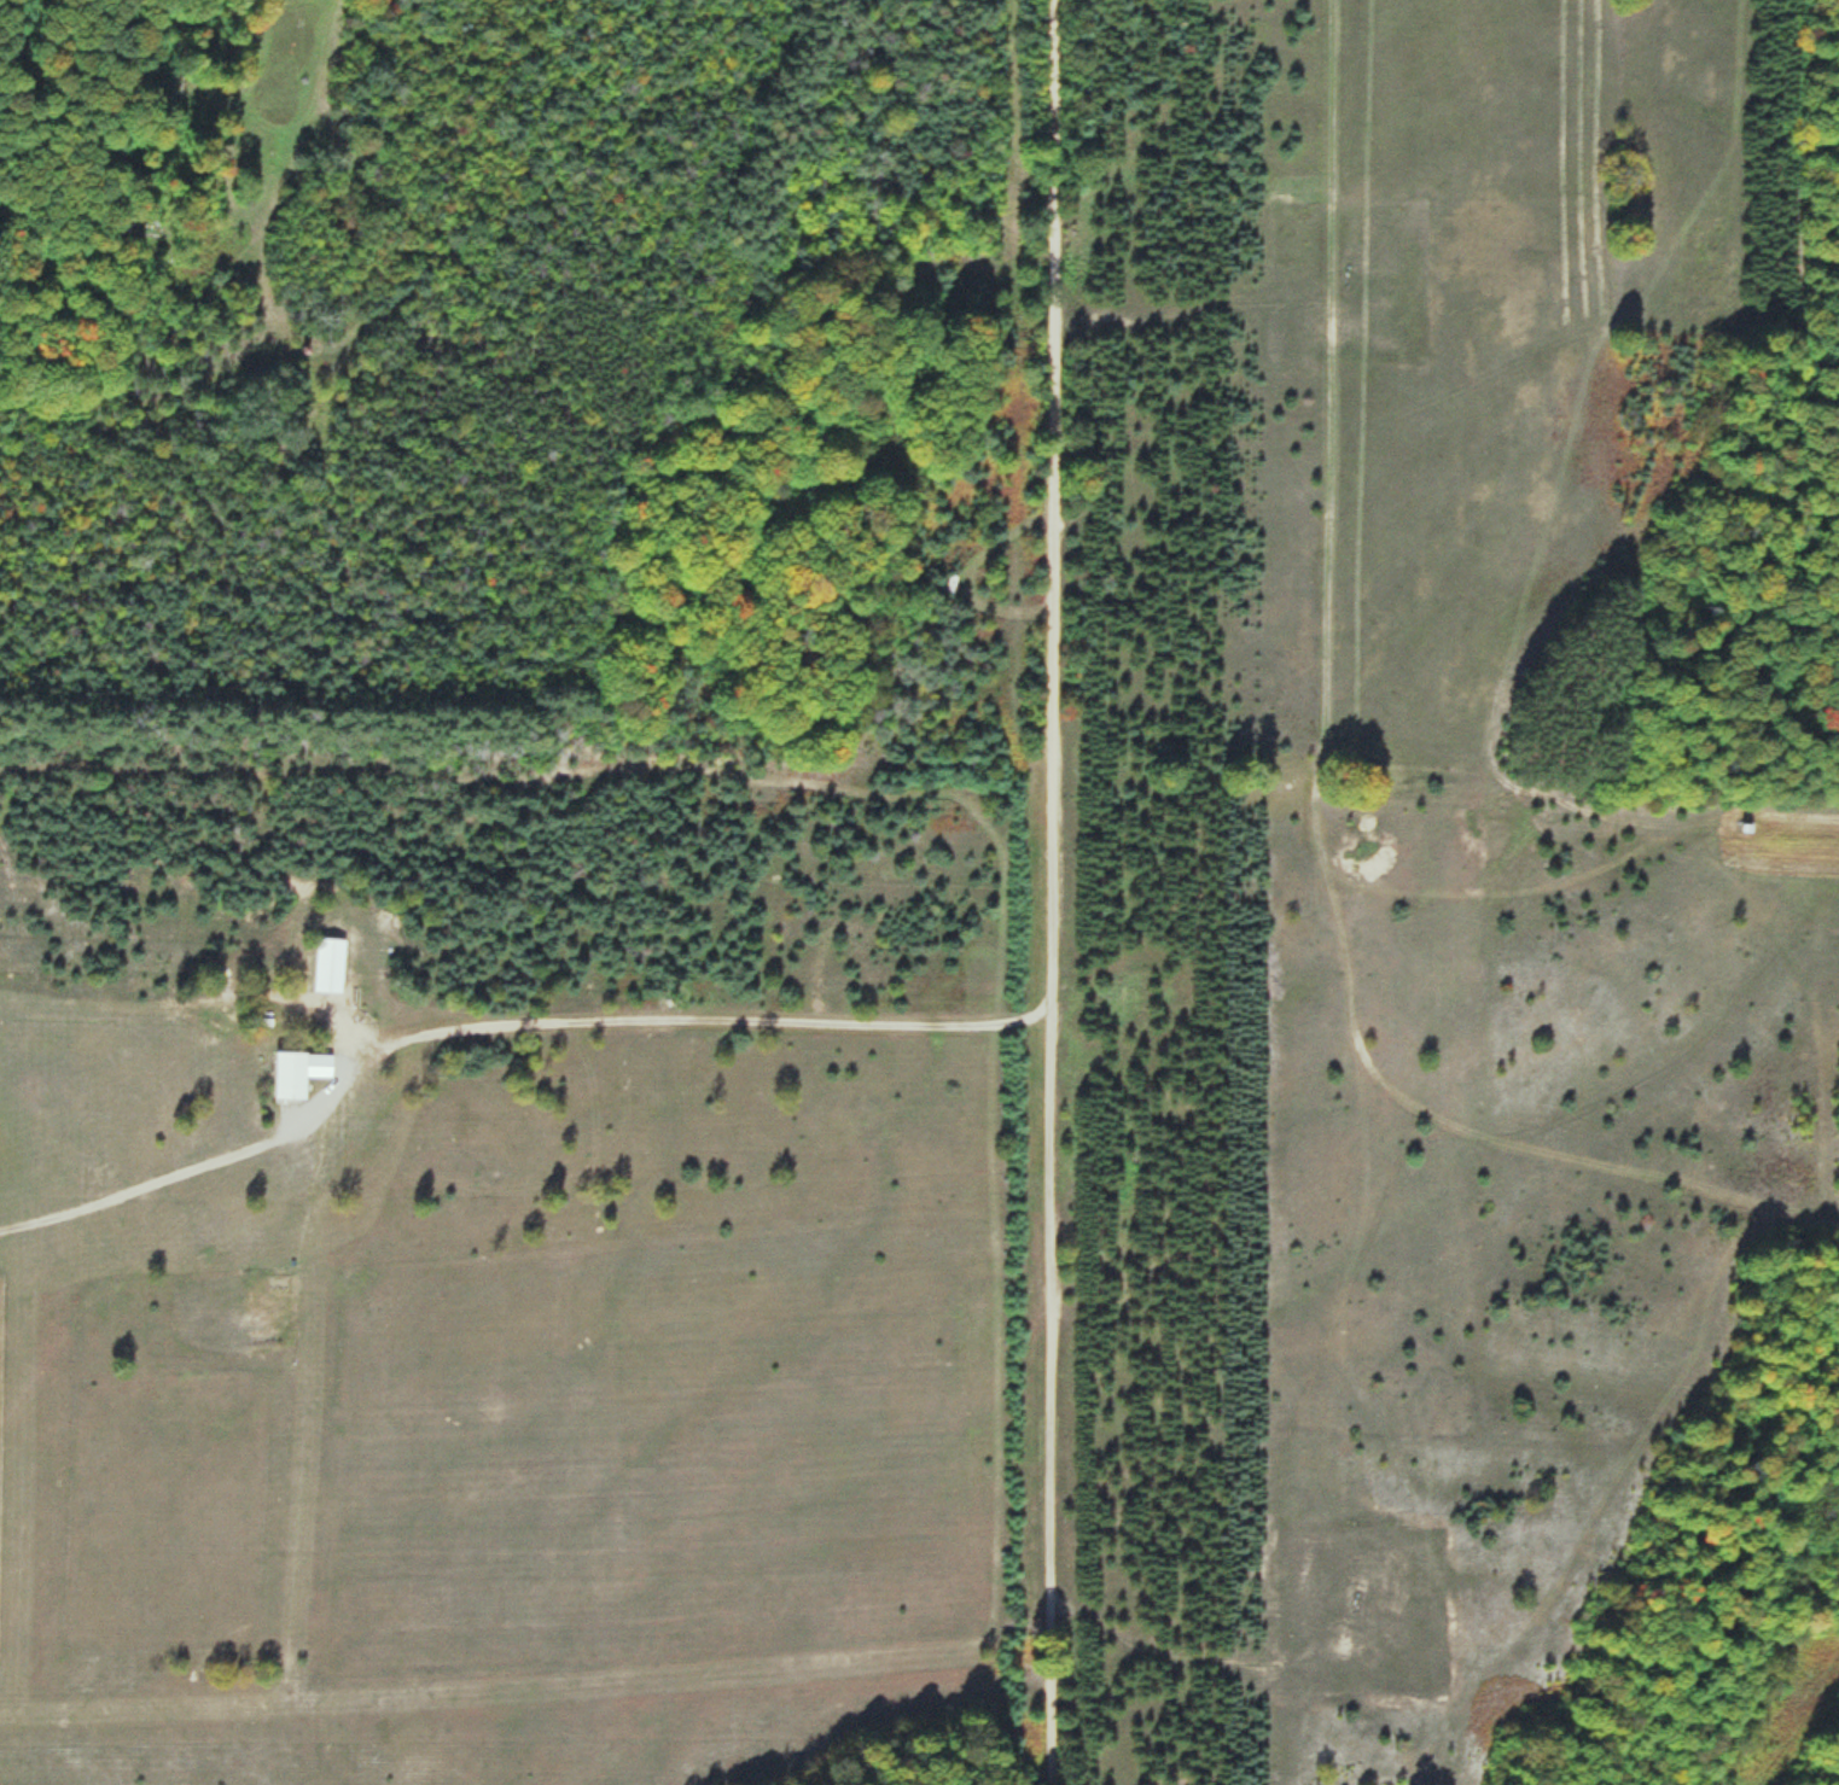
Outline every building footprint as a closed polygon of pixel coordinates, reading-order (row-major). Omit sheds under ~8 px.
[(316,938),(313,991),(341,993),(344,940),(316,938)] [(275,1054),(274,1101),(304,1101),(305,1077),(332,1078),(332,1054),(275,1054)]
